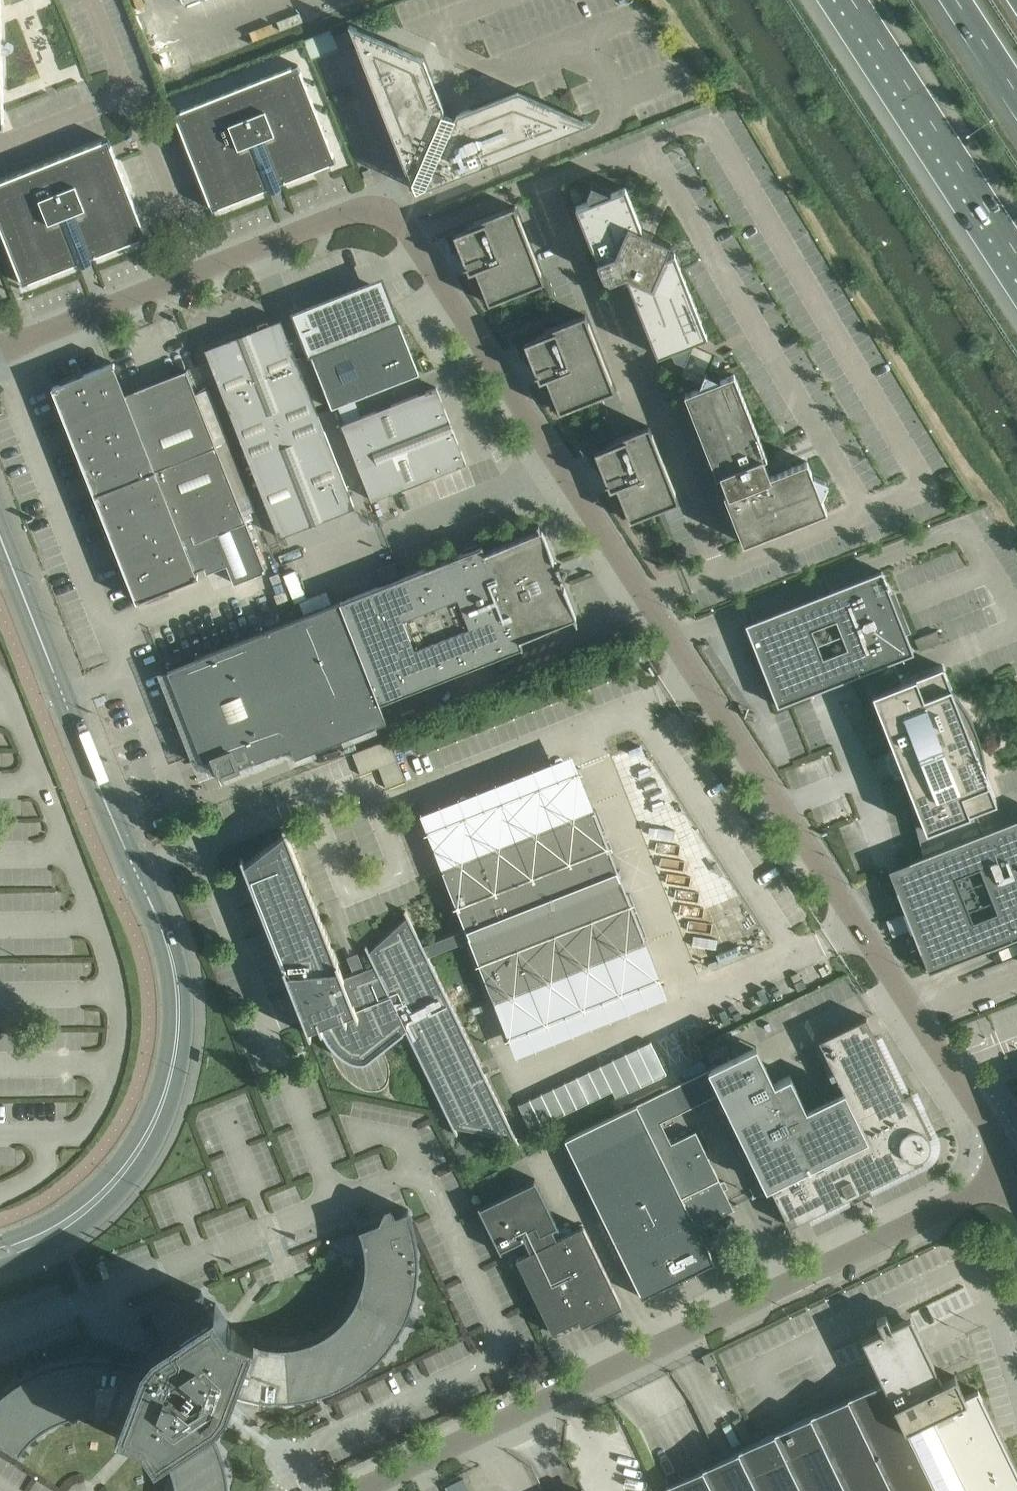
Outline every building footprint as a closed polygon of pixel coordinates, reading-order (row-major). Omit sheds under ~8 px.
[(353,36),(405,166),(411,182),(412,180),(416,190),(425,186),(424,188),(443,180),(444,178),(533,143),(535,144),(580,127),(584,119),(517,90),(456,114),(443,108),(423,57),(357,28),(353,36)] [(330,30),(304,40),(311,59),(337,49),(330,30)] [(212,210),(285,181),(336,161),(298,64),(173,113),(212,210)] [(116,159),(108,138),(0,181),(0,228),(22,285),(146,236),(116,159)] [(589,201),(575,206),(608,289),(628,281),(657,355),(671,350),(674,357),(684,361),(693,341),(707,336),(674,253),(664,257),(670,242),(642,229),(625,187),(611,192),(591,184),(587,194),(589,201)] [(467,228),(453,234),(464,261),(469,272),(475,270),(489,303),(540,283),(544,281),(514,206),(513,206),(465,225),(466,226),(467,228)] [(332,409),(335,407),(354,400),(419,374),(393,306),(391,307),(391,306),(389,302),(387,298),(385,295),(382,292),(378,290),(374,288),(370,287),(366,287),(362,287),(358,288),(294,313),(332,409)] [(538,337),(524,342),(535,369),(539,381),(546,378),(559,412),(594,398),(615,390),(585,315),(557,326),(536,334),(537,335),(538,337)] [(205,349),(279,536),(355,506),(281,319),(205,349)] [(100,500),(135,589),(133,593),(135,598),(136,600),(139,599),(198,576),(197,573),(194,575),(193,571),(204,566),(207,572),(227,564),(234,582),(265,570),(186,369),(134,390),(138,398),(126,402),(111,366),(115,365),(114,362),(52,387),(53,389),(55,394),(59,395),(88,469),(86,473),(89,480),(92,479),(97,491),(94,492),(96,499),(100,500)] [(684,393),(717,476),(720,475),(727,492),(724,494),(743,543),(826,510),(821,497),(828,481),(812,474),(807,461),(770,476),(769,473),(778,469),(773,457),(764,461),(763,458),(766,457),(734,374),(720,379),(704,372),(698,388),(684,393)] [(436,387),(361,416),(354,400),(335,407),(372,500),(466,463),(436,387)] [(608,446),(594,451),(605,478),(610,490),(616,487),(630,521),(657,510),(678,501),(649,426),(611,441),(607,442),(607,444),(608,446)] [(485,552),(482,546),(482,544),(480,545),(481,546),(339,602),(379,702),(521,647),(521,648),(523,648),(519,640),(574,618),(576,624),(577,624),(575,618),(576,617),(564,587),(563,587),(561,581),(564,580),(565,579),(563,578),(562,576),(561,575),(560,573),(559,571),(559,570),(559,568),(559,566),(558,565),(555,567),(553,561),(554,561),(542,530),(540,530),(538,524),(537,525),(539,531),(485,552)] [(881,570),(745,624),(752,641),(757,654),(751,656),(760,679),(766,676),(771,689),(778,706),(852,677),(893,661),(913,653),(905,633),(889,591),(881,570)] [(339,602),(298,618),(194,659),(195,659),(167,670),(203,761),(212,757),(219,775),(290,747),(294,757),(386,721),(339,602)] [(919,650),(940,642),(936,630),(915,639),(919,650)] [(904,781),(923,856),(983,832),(975,811),(997,803),(987,779),(986,779),(985,777),(986,776),(977,731),(953,692),(952,692),(951,690),(952,689),(942,665),(901,681),(893,661),(852,677),(890,745),(892,744),(906,780),(904,781)] [(401,734),(392,737),(390,738),(396,753),(407,749),(401,734)] [(389,739),(354,752),(363,774),(378,768),(386,788),(405,781),(399,764),(389,739)] [(241,858),(240,859),(292,989),(297,1002),(302,1016),(304,1021),(305,1022),(307,1029),(309,1028),(319,1024),(320,1026),(321,1031),(322,1034),(324,1038),(325,1041),(327,1044),(330,1047),(332,1050),(335,1052),(338,1054),(341,1056),(344,1058),(347,1059),(351,1060),(355,1061),(358,1061),(362,1062),(365,1061),(369,1061),(403,1034),(403,1033),(406,1031),(456,1134),(458,1133),(455,1127),(514,1138),(517,1144),(518,1144),(519,1144),(484,1073),(491,1069),(487,1063),(481,1066),(428,957),(470,940),(493,999),(645,939),(594,811),(442,870),(466,929),(423,946),(406,910),(404,911),(407,917),(369,952),(366,946),(365,946),(374,966),(364,970),(360,960),(357,953),(347,957),(350,964),(354,974),(344,978),(287,833),(284,826),(282,827),(285,833),(245,864),(242,858),(241,858)] [(983,832),(923,856),(888,870),(928,972),(1016,937),(1016,818),(983,832)] [(753,1048),(712,1068),(789,1226),(793,1224),(807,1217),(808,1216),(809,1216),(848,1197),(850,1196),(866,1188),(868,1187),(869,1186),(923,1160),(921,1157),(923,1156),(924,1156),(925,1155),(926,1154),(927,1153),(927,1152),(928,1151),(929,1149),(929,1148),(930,1147),(930,1145),(930,1144),(930,1143),(930,1141),(930,1140),(930,1139),(929,1137),(929,1136),(932,1135),(912,1094),(910,1091),(905,1095),(876,1036),(868,1021),(867,1018),(866,1017),(819,1040),(843,1090),(807,1108),(791,1075),(775,1083),(757,1046),(753,1048)] [(626,1053),(518,1105),(530,1130),(613,1091),(616,1098),(641,1086),(626,1053)] [(724,1180),(720,1182),(696,1131),(671,1143),(661,1122),(720,1093),(708,1069),(565,1139),(642,1298),(715,1263),(697,1227),(734,1210),(724,1190),(728,1188),(724,1180)] [(552,1230),(558,1227),(534,1179),(533,1179),(534,1181),(527,1185),(480,1208),(479,1206),(477,1207),(501,1254),(502,1253),(500,1251),(524,1239),(530,1252),(516,1259),(552,1332),(578,1320),(581,1327),(622,1307),(582,1226),(556,1239),(552,1230)] [(145,1354),(139,1370),(133,1368),(125,1366),(114,1363),(108,1363),(100,1362),(91,1361),(83,1362),(71,1363),(64,1364),(55,1366),(48,1368),(43,1370),(36,1373),(28,1376),(22,1380),(16,1383),(10,1388),(1,1395),(0,1396),(0,1443),(19,1455),(26,1444),(36,1435),(46,1427),(58,1421),(70,1417),(82,1415),(95,1414),(107,1416),(119,1419),(117,1426),(139,1434),(143,1437),(156,1457),(162,1453),(168,1465),(173,1479),(175,1490),(228,1490),(227,1477),(224,1463),(219,1450),(213,1436),(206,1423),(220,1414),(227,1405),(232,1390),(238,1392),(245,1394),(253,1396),(262,1397),(273,1398),(282,1398),(294,1398),(304,1396),(314,1394),(323,1391),(332,1388),(340,1385),(347,1381),(356,1376),(364,1370),(372,1363),(379,1356),(385,1350),(391,1342),(396,1335),(401,1327),(409,1309),(415,1289),(418,1269),(417,1249),(414,1228),(408,1209),(405,1210),(395,1214),(395,1213),(395,1211),(394,1210),(394,1209),(393,1209),(391,1207),(390,1207),(388,1206),(387,1206),(386,1207),(385,1207),(384,1209),(379,1220),(358,1228),(361,1236),(364,1249),(365,1262),(363,1275),(360,1287),(355,1299),(351,1307),(348,1311),(343,1318),(337,1323),(332,1327),(326,1332),(322,1334),(315,1338),(308,1340),(299,1343),(291,1344),(283,1345),(276,1345),(270,1345),(262,1343),(254,1341),(252,1340),(254,1333),(232,1325),(229,1322),(215,1302),(209,1306),(207,1304),(205,1300),(203,1295),(201,1290),(181,1299),(171,1294),(169,1293),(166,1294),(164,1295),(163,1297),(163,1300),(164,1305),(152,1310),(159,1325),(165,1336),(151,1346),(145,1354)] [(665,1486),(667,1490),(1016,1490),(1016,1471),(978,1390),(965,1396),(953,1371),(940,1377),(910,1316),(891,1326),(886,1315),(876,1320),(881,1330),(862,1340),(882,1382),(756,1442),(719,1460),(667,1486),(665,1486)] [(717,1362),(712,1352),(702,1356),(707,1366),(717,1362)] [(464,1477),(446,1485),(449,1490),(470,1490),(464,1477)]
